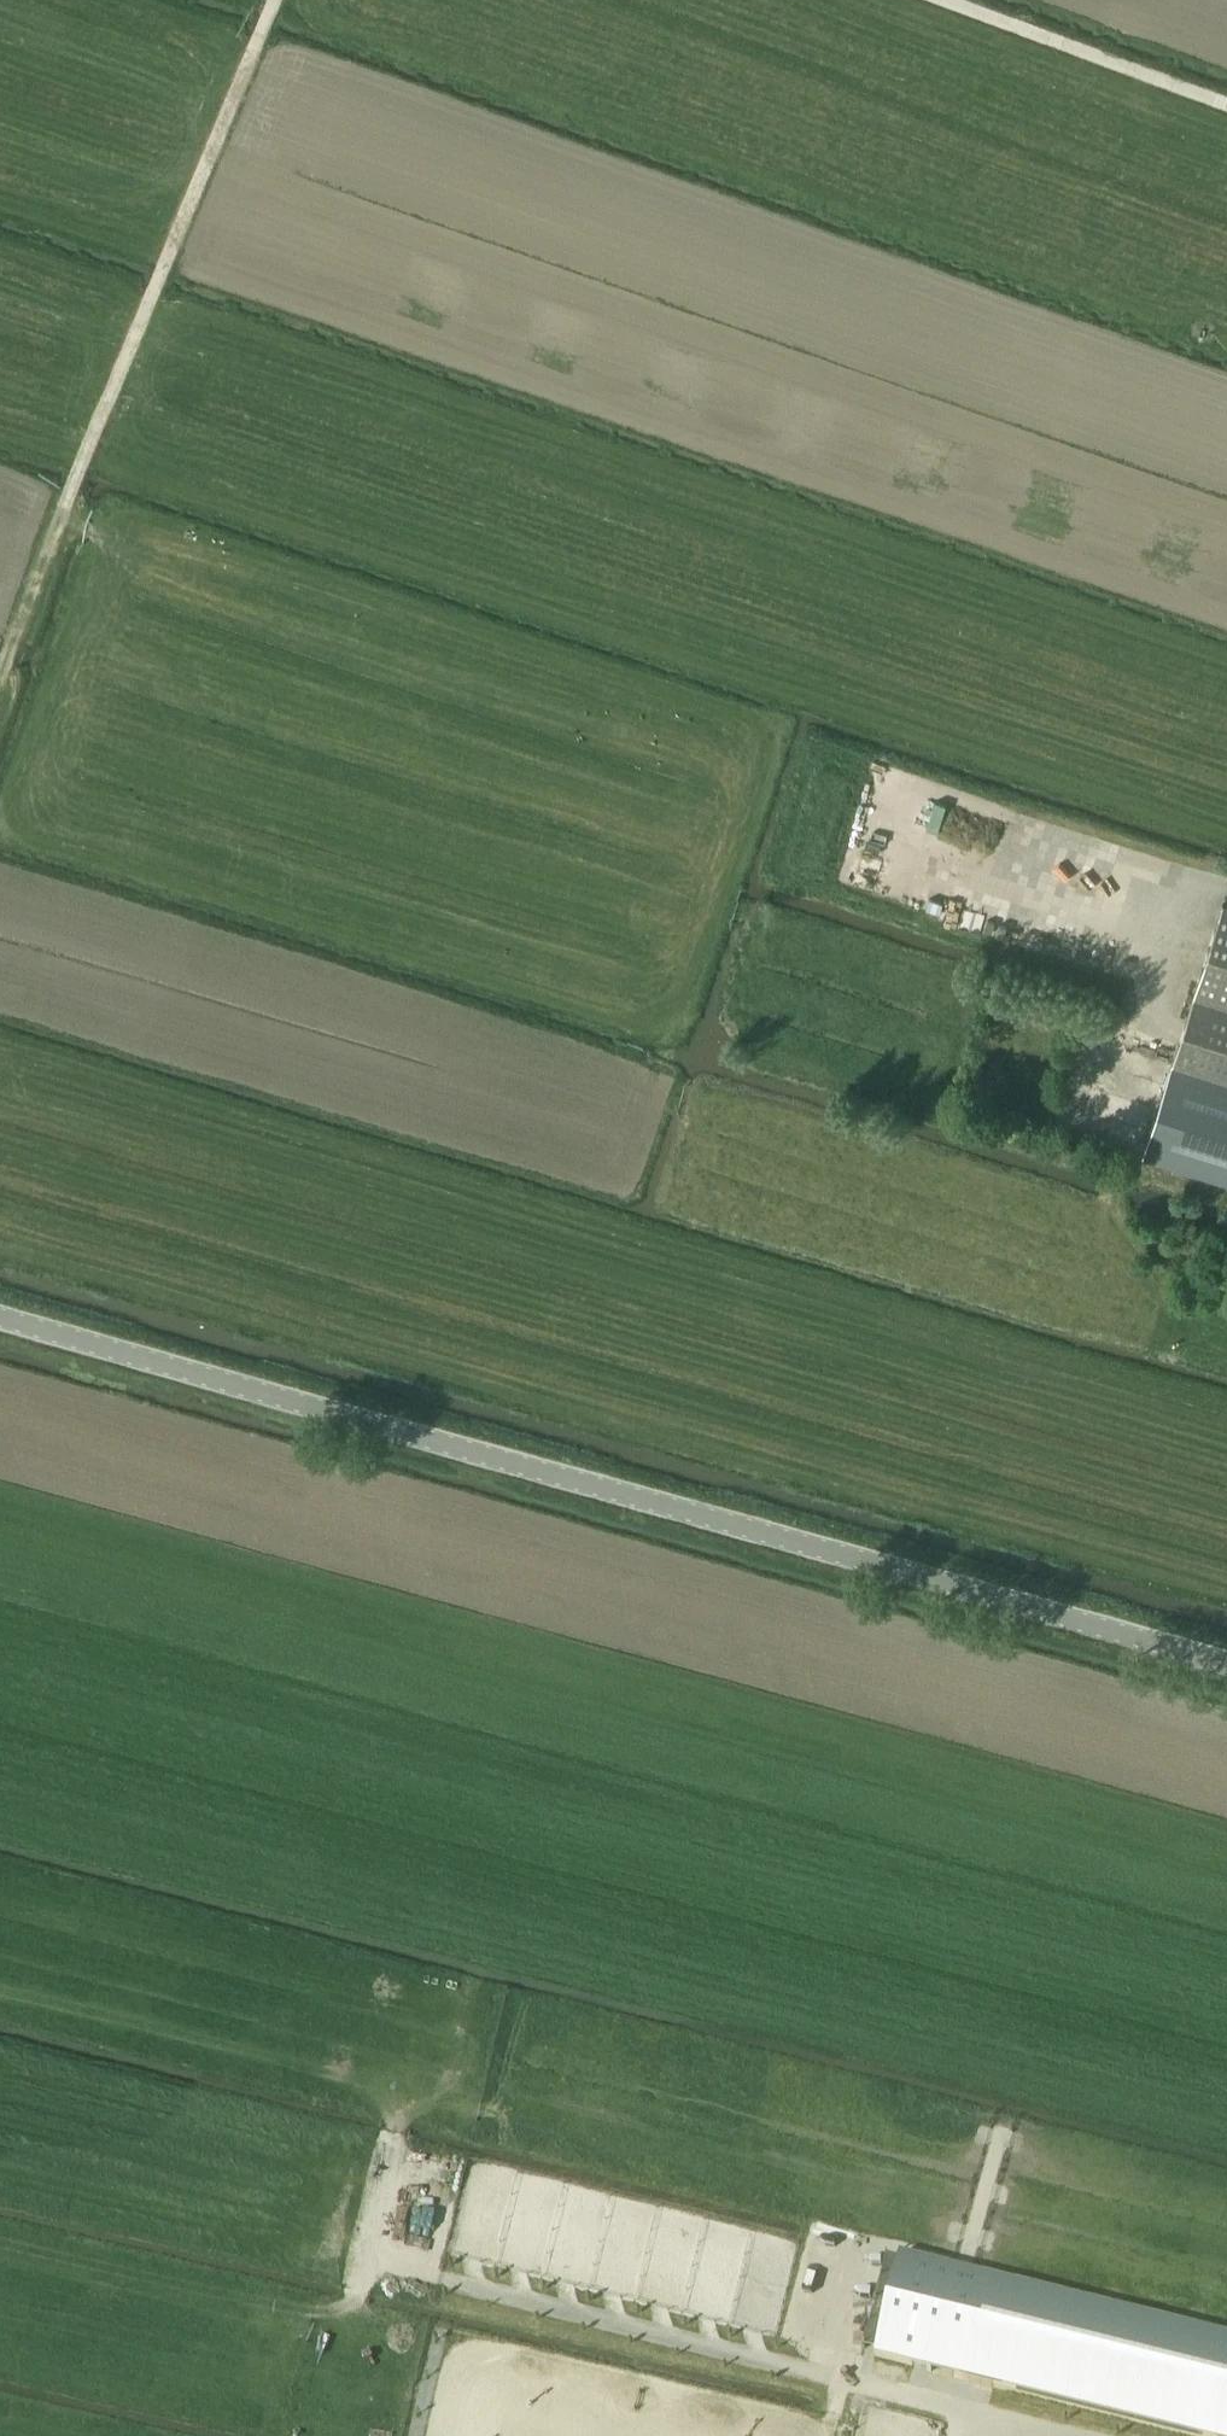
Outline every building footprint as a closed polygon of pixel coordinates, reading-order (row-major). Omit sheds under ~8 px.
[(1173,1062),(1144,1155),(1226,1181),(1226,904),(1223,903),(1173,1062)] [(986,923),(983,932),(991,935),(993,926),(986,923)] [(875,2358),(1190,2435),(1226,2435),(1226,2334),(900,2255),(875,2358)] [(943,2432),(925,2418),(911,2435),(940,2435),(943,2432)]
